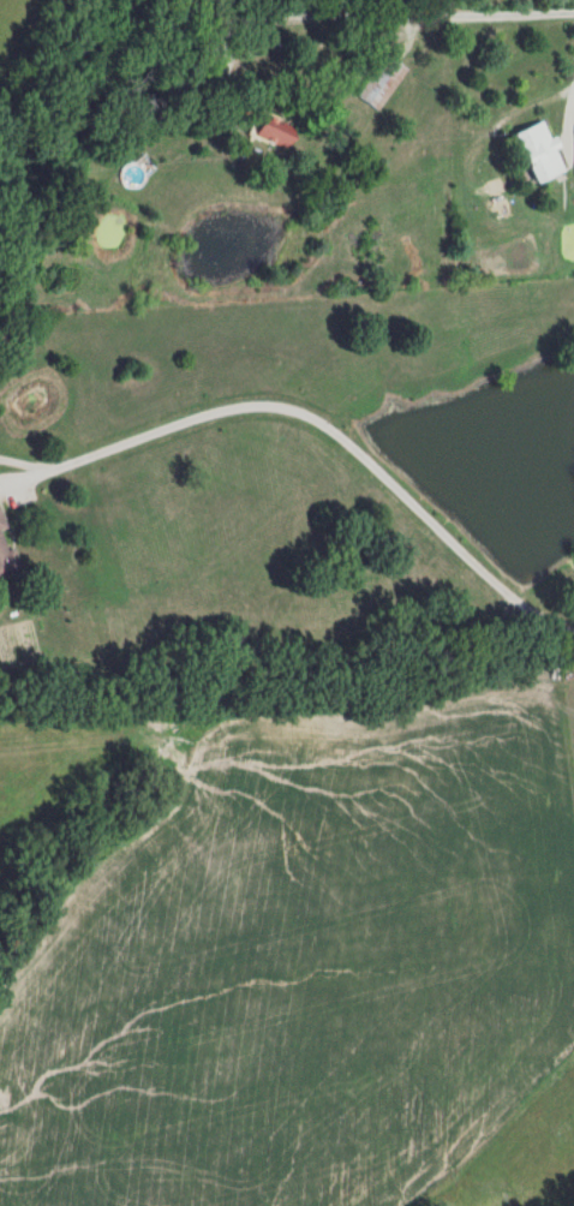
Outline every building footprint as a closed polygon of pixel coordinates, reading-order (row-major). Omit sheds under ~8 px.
[(379,114),(408,67),(382,51),(352,97),(379,114)] [(297,137),(274,115),(257,132),(280,154),(297,137)] [(568,171),(553,138),(552,139),(545,121),(517,133),(538,184),(568,171)] [(10,548),(0,509),(0,578),(22,572),(15,547),(10,548)]
